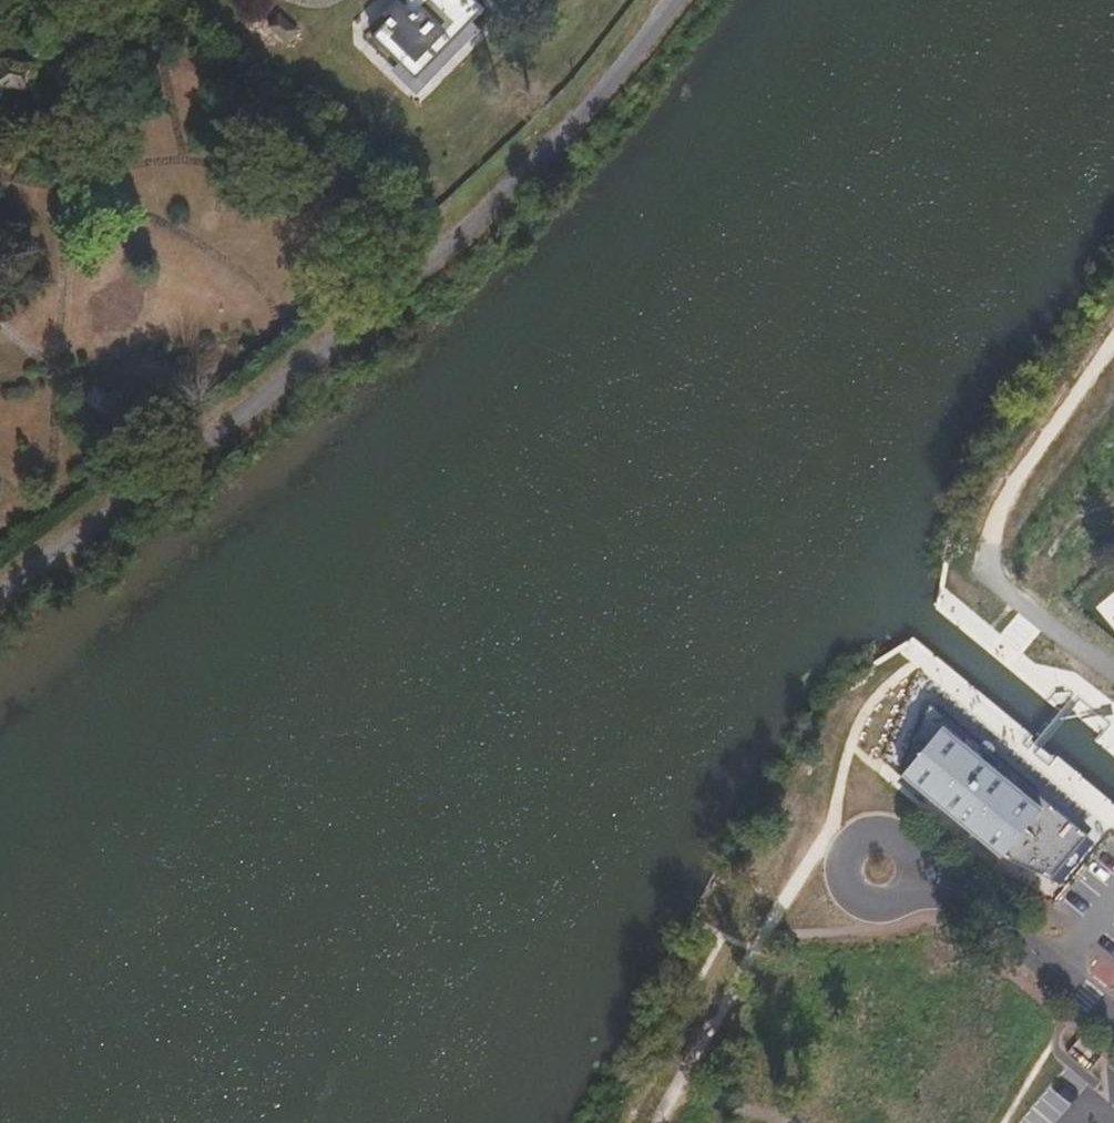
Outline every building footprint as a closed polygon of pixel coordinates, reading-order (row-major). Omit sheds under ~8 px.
[(484,8),(476,0),(407,0),(402,5),(399,2),(396,2),(387,12),(391,16),(372,35),(421,82),(470,32),(465,27),(484,8)] [(35,64),(1,60),(0,65),(0,83),(32,88),(35,64)] [(1040,806),(937,720),(897,769),(998,854),(1040,806)]
